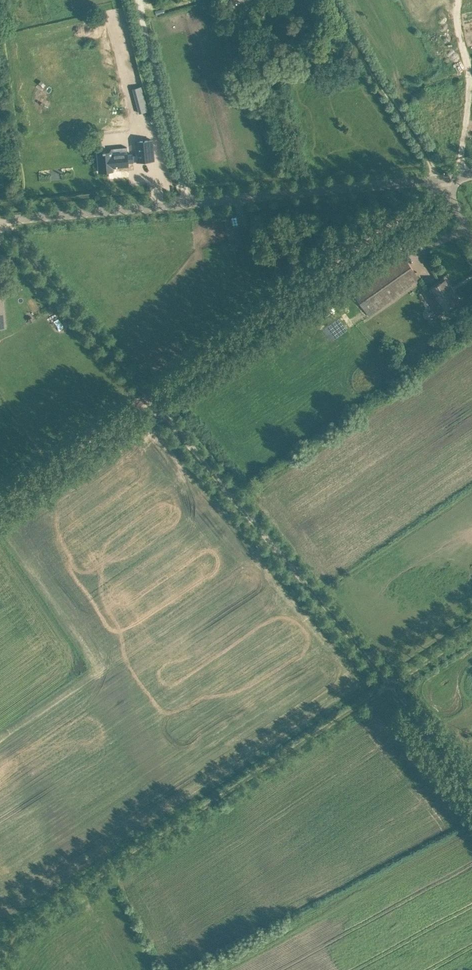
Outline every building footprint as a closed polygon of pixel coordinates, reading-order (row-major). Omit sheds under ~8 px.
[(146,105),(138,107),(139,113),(148,111),(146,105)] [(152,139),(135,140),(136,154),(137,161),(154,160),(152,139)] [(111,151),(97,152),(99,171),(113,170),(113,167),(128,165),(128,162),(137,161),(136,154),(132,154),(127,155),(127,153),(125,153),(125,150),(111,151)] [(247,241),(245,228),(236,230),(239,243),(247,241)] [(369,315),(420,280),(401,253),(351,289),(369,315)] [(450,286),(445,280),(426,291),(439,312),(446,308),(447,310),(450,311),(457,307),(458,304),(456,301),(458,300),(458,299),(457,300),(449,287),(450,286)]
